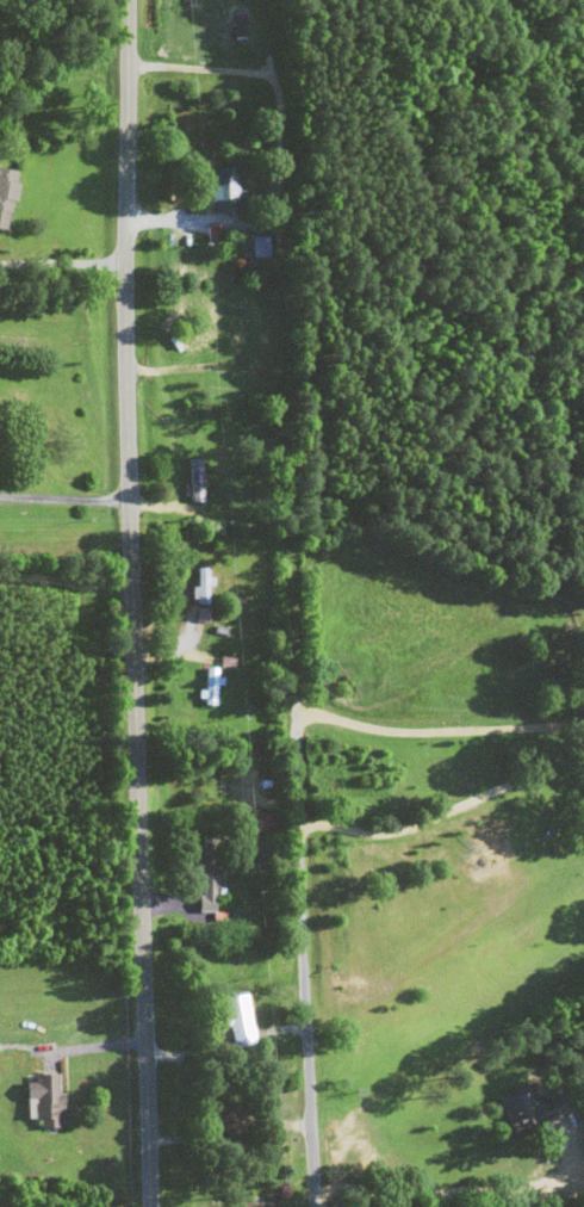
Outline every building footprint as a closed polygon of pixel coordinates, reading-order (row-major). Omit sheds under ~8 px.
[(245,12),(235,13),(235,42),(245,41),(245,12)] [(10,232),(20,172),(0,168),(0,231),(10,232)] [(214,214),(239,214),(239,170),(214,170),(214,214)] [(268,258),(268,239),(255,239),(255,258),(268,258)] [(188,503),(203,503),(203,461),(188,461),(188,503)] [(209,607),(209,569),(195,569),(195,607),(209,607)] [(219,914),(221,840),(201,839),(200,876),(201,876),(200,913),(219,914)] [(226,999),(233,1051),(256,1048),(249,996),(226,999)] [(30,1076),(30,1121),(63,1121),(63,1076),(30,1076)] [(500,1098),(515,1135),(571,1112),(563,1093),(539,1103),(532,1085),(500,1098)] [(219,1102),(219,1143),(244,1143),(244,1102),(219,1102)]
